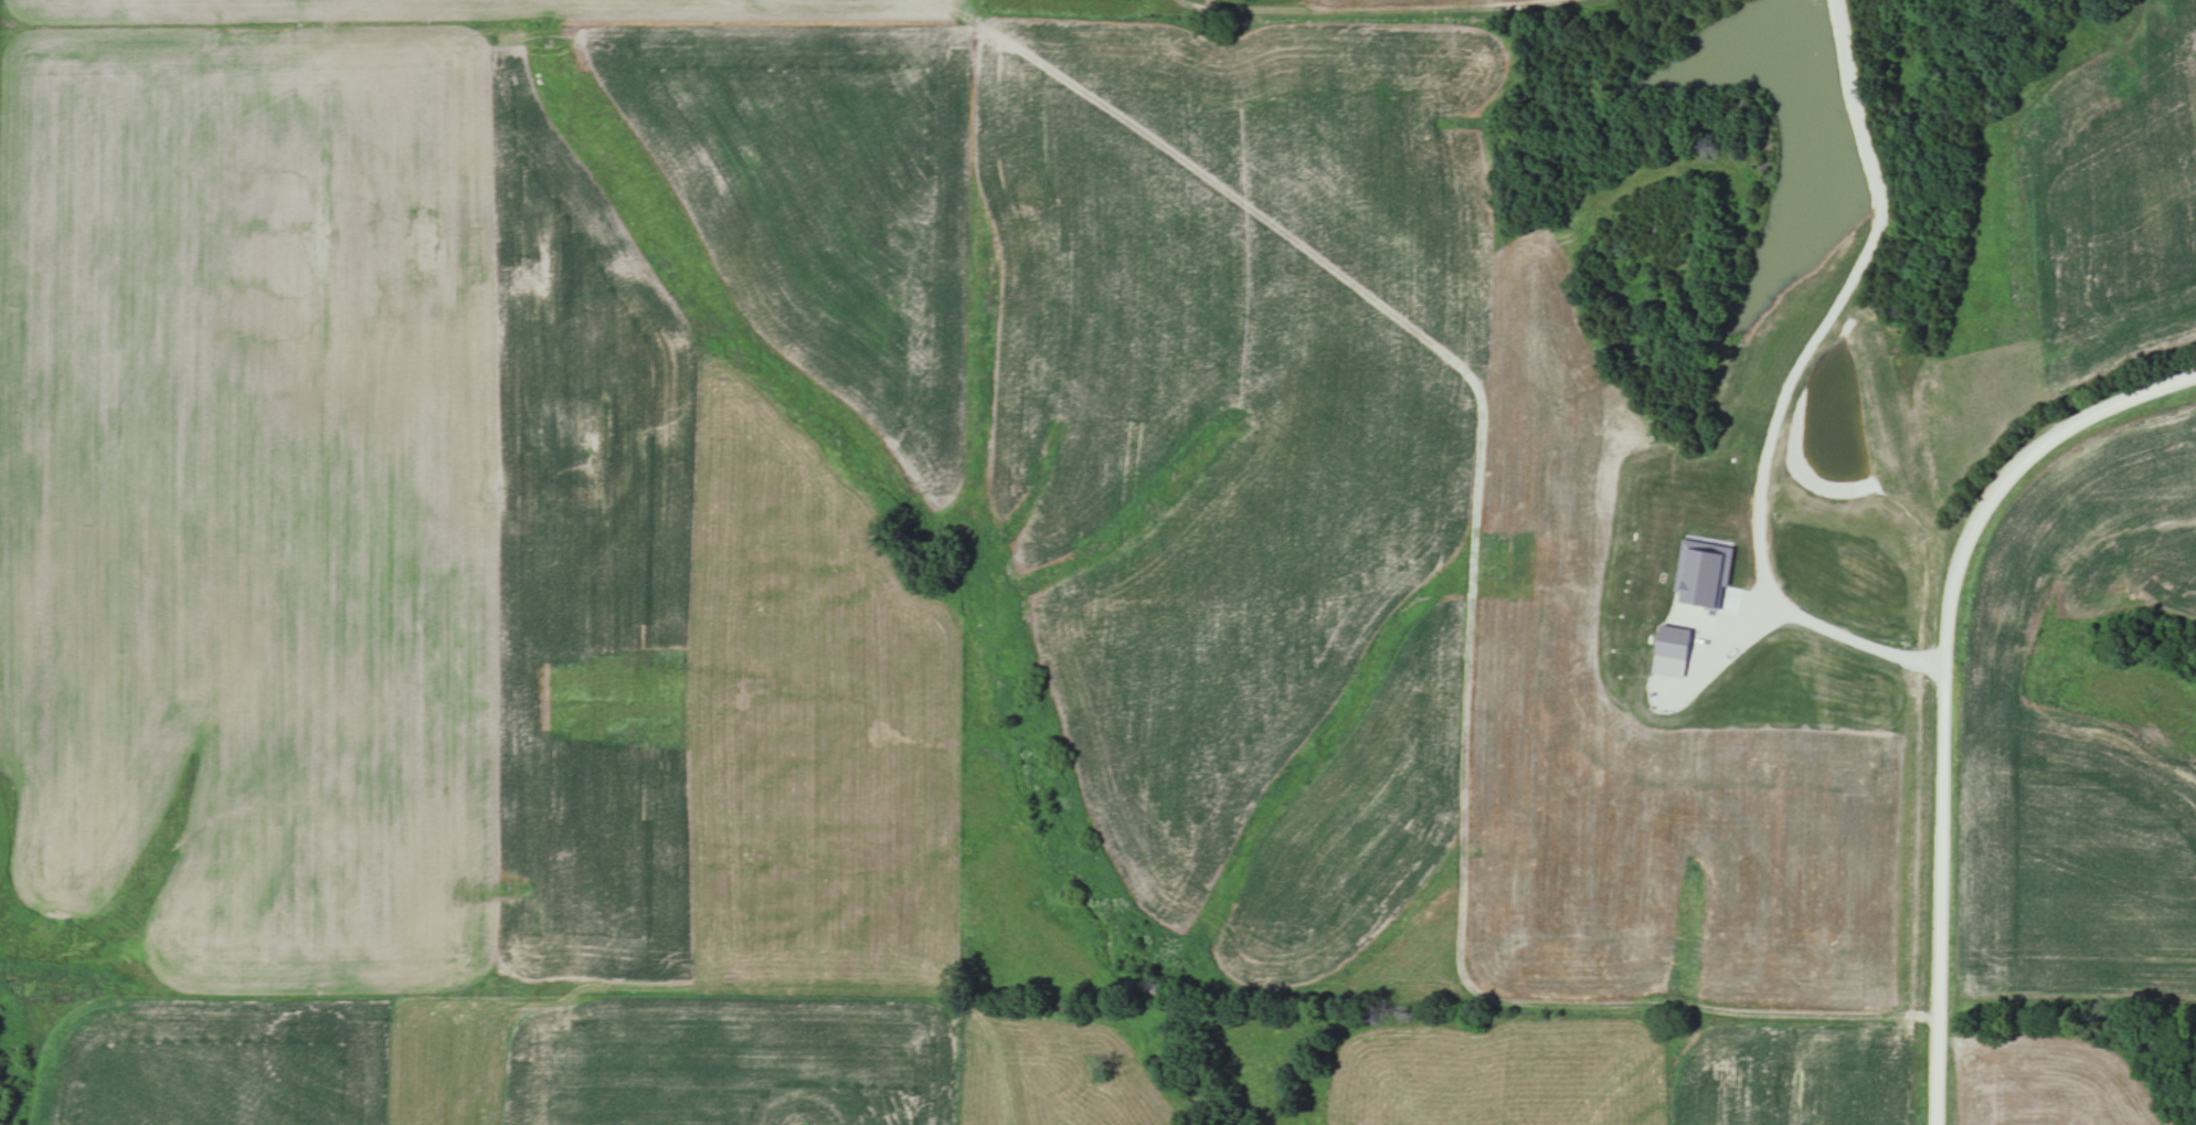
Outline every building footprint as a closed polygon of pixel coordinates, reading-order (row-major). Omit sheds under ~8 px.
[(1740,538),(1712,538),(1712,568),(1740,568),(1740,538)]
